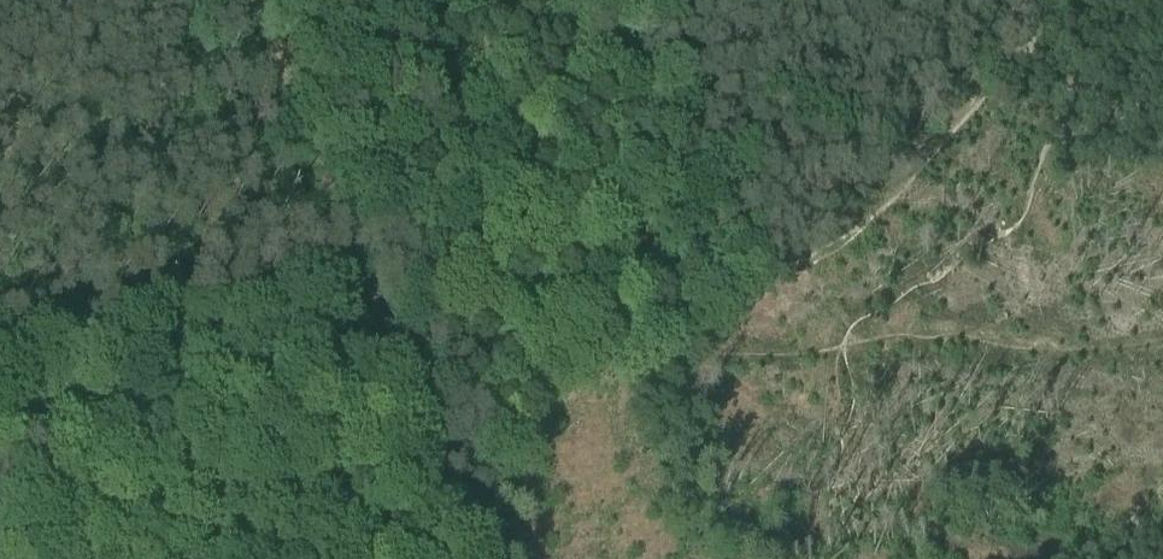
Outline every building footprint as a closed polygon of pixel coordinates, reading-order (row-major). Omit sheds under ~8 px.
[(647,49),(649,53),(653,54),(657,53),(662,39),(652,35),(651,35),(649,42),(647,49)]
